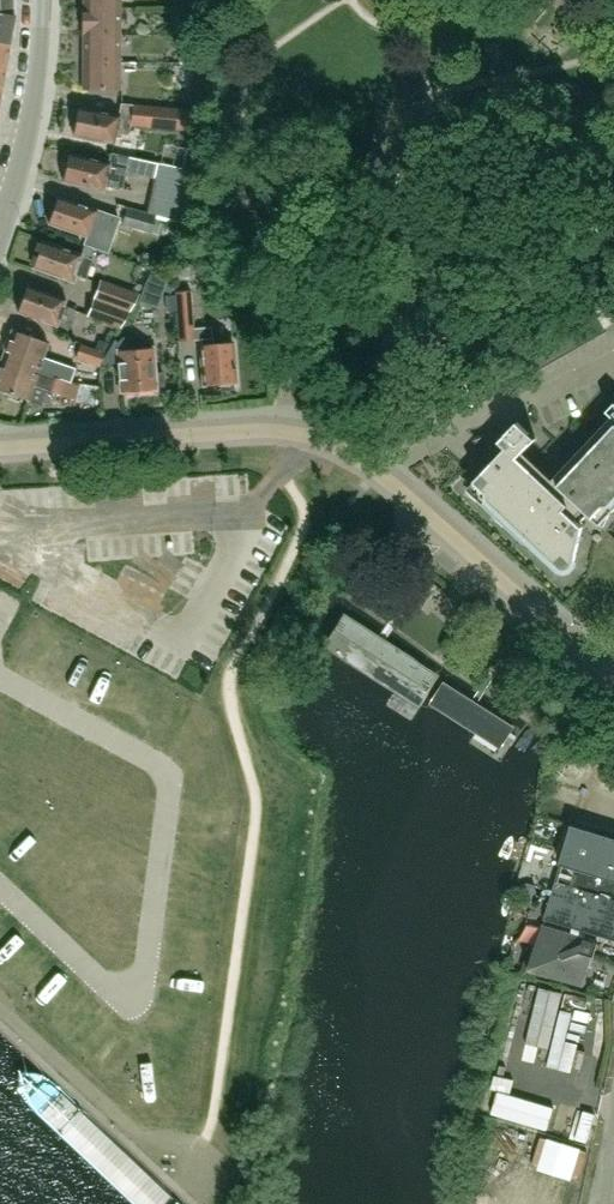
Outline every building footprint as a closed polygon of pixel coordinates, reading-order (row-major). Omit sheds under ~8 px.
[(14,15),(13,0),(0,0),(0,13),(14,15)] [(120,7),(83,6),(83,34),(120,34),(120,7)] [(9,45),(15,15),(14,15),(0,13),(0,43),(9,45)] [(83,62),(120,62),(120,34),(83,34),(83,62)] [(5,69),(9,45),(0,43),(0,68),(5,69)] [(120,62),(83,62),(83,89),(119,89),(120,62)] [(73,135),(114,142),(116,133),(129,134),(131,125),(193,131),(195,110),(121,103),(119,115),(79,108),(73,135)] [(105,184),(117,187),(122,188),(126,171),(134,173),(137,158),(130,157),(111,152),(109,163),(69,153),(63,180),(104,190),(105,184)] [(97,210),(58,197),(49,223),(88,236),(90,230),(102,234),(108,215),(96,211),(97,210)] [(156,215),(155,214),(117,203),(112,222),(151,233),(151,231),(164,235),(168,220),(156,217),(156,215)] [(93,259),(89,258),(92,247),(84,245),(80,255),(43,241),(33,267),(73,281),(75,275),(86,279),(93,259)] [(153,270),(144,285),(162,291),(167,274),(153,270)] [(100,279),(99,283),(93,299),(129,312),(140,293),(100,279)] [(66,299),(28,285),(18,311),(57,326),(57,325),(68,329),(75,310),(64,306),(66,299)] [(199,339),(203,385),(218,383),(222,386),(230,386),(232,382),(235,382),(232,342),(213,343),(211,326),(192,327),(190,290),(176,291),(179,341),(199,339)] [(87,316),(120,327),(129,312),(93,299),(87,316)] [(2,358),(66,381),(71,383),(76,368),(43,356),(48,343),(12,330),(10,334),(5,336),(3,342),(6,346),(2,358)] [(154,347),(138,348),(137,342),(133,338),(128,338),(121,338),(118,342),(114,338),(105,354),(116,355),(117,367),(119,366),(121,392),(157,389),(157,387),(164,386),(163,371),(157,372),(156,359),(155,359),(154,347)] [(95,348),(105,352),(110,343),(99,340),(95,348)] [(75,358),(100,366),(104,352),(80,344),(75,358)] [(71,383),(66,381),(2,358),(0,363),(0,390),(28,399),(41,404),(46,389),(75,399),(79,385),(71,383)] [(583,526),(576,519),(585,510),(596,520),(606,509),(611,513),(613,510),(613,426),(553,490),(518,457),(536,439),(518,422),(512,428),(473,439),(495,460),(472,484),(484,495),(479,500),(495,514),(499,510),(511,520),(506,525),(522,540),(526,535),(563,569),(564,569),(566,569),(567,569),(570,568),(571,567),(572,567),(583,526)] [(319,646),(414,709),(439,671),(343,609),(319,646)] [(506,753),(523,727),(447,680),(431,706),(506,753)] [(573,826),(545,920),(613,940),(613,838),(573,826)] [(586,940),(543,927),(537,949),(532,947),(527,965),(545,970),(543,975),(583,987),(592,956),(596,957),(600,943),(586,939),(586,940)] [(581,1035),(594,1039),(601,1011),(588,1008),(581,1035)] [(557,1131),(540,1185),(563,1192),(580,1138),(557,1131)] [(573,1198),(562,1195),(559,1203),(572,1203),(573,1198)]
